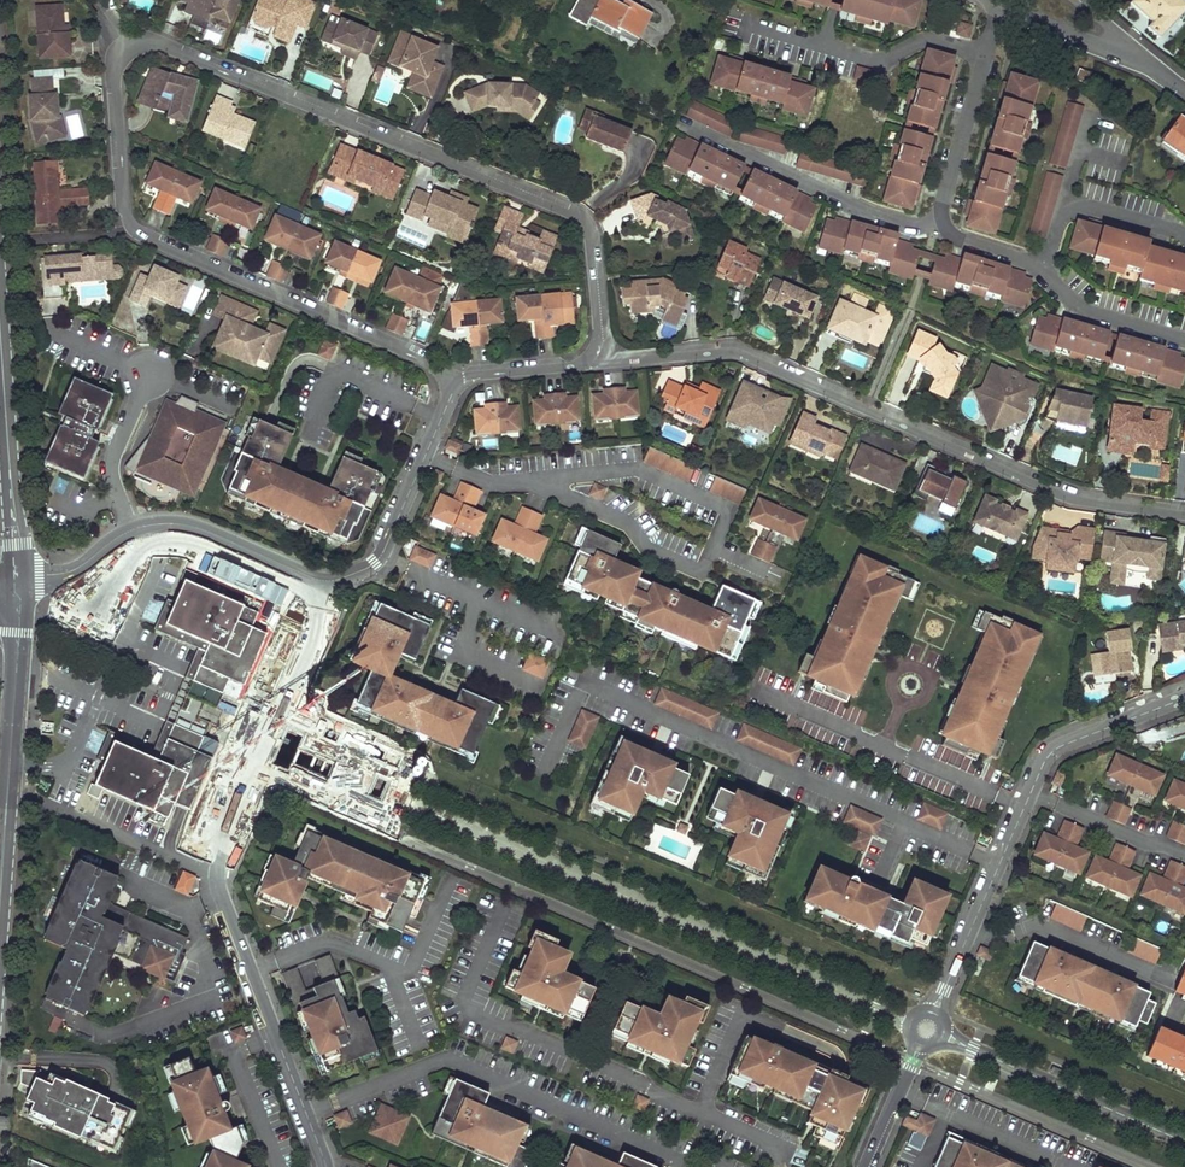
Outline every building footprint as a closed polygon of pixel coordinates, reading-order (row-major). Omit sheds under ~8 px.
[(194,5),(198,6),(197,10),(211,15),(229,23),(239,0),(183,0),(194,5)] [(276,0),(258,0),(250,19),(251,20),(254,27),(264,31),(271,28),(272,28),(273,25),(278,27),(276,30),(272,40),(288,46),(295,28),(304,32),(314,7),(297,0),(289,0),(287,4),(276,0)] [(614,0),(575,0),(568,14),(585,24),(587,21),(633,45),(651,11),(629,0),(624,0),(622,4),(614,0)] [(839,6),(854,11),(870,15),(886,20),(887,16),(888,11),(912,19),(917,1),(913,0),(840,0),(839,6)] [(1129,4),(1151,23),(1147,28),(1159,39),(1184,10),(1184,0),(1132,0),(1129,4)] [(60,5),(36,7),(40,58),(69,56),(67,32),(63,32),(62,26),(60,5)] [(198,6),(194,5),(190,13),(209,21),(211,15),(197,10),(198,6)] [(870,15),(854,11),(853,16),(869,20),(870,15)] [(888,11),(887,16),(911,23),(912,19),(888,11)] [(250,19),(245,32),(267,41),(272,28),(271,28),(264,31),(254,27),(251,20),(250,19)] [(339,27),(329,22),(321,41),(332,45),(333,42),(344,46),(342,49),(352,54),(354,50),(358,52),(369,56),(378,36),(342,20),(339,27)] [(958,20),(956,30),(965,33),(969,23),(958,20)] [(412,38),(401,34),(391,59),(401,63),(400,67),(414,73),(411,80),(422,85),(420,90),(431,95),(440,74),(429,69),(431,63),(436,49),(412,39),(412,38)] [(922,74),(930,49),(925,47),(918,72),(922,74)] [(352,54),(342,49),(340,54),(355,60),(358,52),(354,50),(352,54)] [(909,103),(905,118),(931,126),(944,80),(948,81),(953,64),(949,63),(944,62),(947,54),(930,49),(922,74),(918,72),(914,87),(909,103)] [(724,60),(715,57),(711,74),(735,81),(733,86),(750,92),(765,96),(781,101),(805,108),(810,92),(802,90),(804,85),(805,80),(741,61),(742,56),(726,51),(725,56),(724,60)] [(401,63),(391,59),(389,63),(400,67),(401,63)] [(442,68),(431,63),(429,69),(440,74),(442,68)] [(856,63),(853,74),(863,77),(866,67),(856,63)] [(63,68),(32,70),(33,80),(51,79),(51,80),(64,79),(63,68)] [(1079,69),(1075,80),(1086,84),(1090,73),(1079,69)] [(152,71),(142,103),(158,108),(162,92),(178,97),(173,115),(172,117),(186,121),(197,82),(180,77),(179,79),(152,71)] [(735,81),(711,74),(709,79),(733,86),(735,81)] [(1002,97),(988,143),(1014,151),(1019,135),(1023,120),(1028,104),(1023,103),(1031,78),(1014,74),(1012,82),(1007,80),(1003,79),(998,96),(1002,97)] [(1023,103),(1028,104),(1035,79),(1031,78),(1023,103)] [(33,80),(31,80),(32,97),(29,97),(30,107),(35,107),(35,119),(31,120),(36,140),(46,137),(47,141),(59,138),(54,118),(51,119),(51,108),(56,107),(55,95),(52,95),(51,80),(51,79),(33,80)] [(422,85),(411,80),(407,89),(430,98),(431,95),(420,90),(422,85)] [(477,87),(464,92),(471,112),(487,106),(497,107),(511,107),(511,103),(519,103),(529,109),(536,99),(540,93),(525,83),(491,83),(491,88),(478,87),(477,87)] [(909,103),(914,87),(909,86),(904,101),(909,103)] [(847,90),(844,106),(850,108),(854,91),(847,90)] [(158,108),(157,111),(173,115),(178,97),(162,92),(158,108)] [(765,96),(750,92),(748,96),(764,100),(765,96)] [(232,103),(216,96),(201,130),(232,144),(235,138),(246,143),(255,123),(233,114),(229,112),(231,107),(232,103)] [(735,118),(692,97),(685,112),(728,133),(735,118)] [(541,102),(536,99),(529,109),(519,103),(511,103),(511,107),(497,107),(497,111),(517,111),(530,119),(541,102)] [(1081,104),(1065,99),(1047,161),(1063,165),(1081,104)] [(805,108),(781,101),(779,105),(804,112),(805,108)] [(603,117),(605,114),(587,107),(579,128),(589,131),(595,114),(603,117)] [(603,117),(595,114),(589,131),(587,137),(604,143),(605,140),(609,142),(608,145),(625,151),(634,128),(603,117)] [(59,117),(54,118),(59,138),(65,136),(59,116),(59,117)] [(1179,118),(1164,141),(1184,156),(1184,122),(1179,118)] [(1023,120),(1019,135),(1024,136),(1028,121),(1023,120)] [(788,135),(741,122),(737,138),(784,151),(788,135)] [(928,134),(902,127),(897,142),(893,159),(889,173),(893,175),(886,199),(903,204),(905,196),(910,197),(914,199),(919,182),(914,181),(928,134)] [(682,139),(674,135),(662,160),(685,172),(728,193),(743,164),(692,139),(690,143),(682,139)] [(690,143),(692,139),(684,135),(682,139),(690,143)] [(893,159),(897,142),(893,141),(888,157),(893,159)] [(357,151),(340,144),(332,163),(349,170),(346,176),(382,191),(385,182),(398,187),(405,170),(393,165),(357,150),(357,151)] [(865,167),(799,148),(794,164),(860,184),(865,167)] [(1012,159),(986,152),(973,198),(969,197),(964,213),(968,214),(973,216),(970,224),(987,229),(993,204),(999,205),(1003,191),(1007,176),(1012,159)] [(55,160),(34,161),(38,224),(60,222),(59,206),(88,204),(87,187),(57,189),(55,160)] [(685,172),(662,160),(659,164),(683,176),(685,172)] [(349,170),(332,163),(328,174),(392,200),(398,187),(385,182),(382,191),(346,176),(349,170)] [(178,173),(156,164),(148,183),(162,189),(153,208),(161,211),(178,173)] [(800,191),(751,167),(736,197),(779,218),(802,229),(814,204),(806,200),(798,196),(800,191)] [(1061,173),(1045,168),(1027,231),(1042,236),(1061,173)] [(685,172),(683,176),(726,197),(728,193),(685,172)] [(200,183),(178,173),(161,211),(169,215),(178,196),(191,202),(200,183)] [(893,175),(889,173),(881,198),(886,199),(893,175)] [(1007,176),(1003,191),(1008,192),(1012,177),(1007,176)] [(237,200),(216,190),(207,209),(221,215),(219,220),(227,223),(237,200)] [(431,196),(416,190),(406,214),(422,220),(424,215),(431,218),(451,226),(449,230),(466,237),(470,228),(471,229),(474,224),(472,223),(478,209),(465,204),(449,197),(433,191),(431,196)] [(798,196),(806,200),(808,195),(800,191),(798,196)] [(451,192),(449,197),(465,204),(467,198),(451,192)] [(653,194),(633,201),(640,220),(650,217),(659,220),(669,223),(672,230),(681,228),(684,240),(695,236),(686,209),(670,202),(668,205),(658,200),(660,197),(653,194)] [(779,218),(736,197),(734,201),(777,222),(779,218)] [(259,209),(237,200),(227,223),(235,227),(237,222),(251,228),(259,209)] [(993,204),(987,229),(991,230),(999,205),(993,204)] [(522,215),(503,207),(494,230),(502,234),(498,244),(501,246),(502,244),(509,247),(506,254),(544,269),(557,237),(543,231),(539,240),(527,235),(516,231),(517,227),(522,215)] [(297,226),(276,217),(267,238),(275,241),(274,244),(287,249),(297,226)] [(831,219),(823,217),(816,238),(840,246),(888,260),(886,264),(911,272),(917,250),(909,248),(900,245),(901,240),(894,238),(896,234),(842,218),(841,222),(831,219)] [(451,226),(431,218),(428,225),(448,234),(449,230),(451,226)] [(779,218),(777,222),(799,233),(802,229),(779,218)] [(1075,226),(1070,242),(1094,249),(1093,255),(1092,258),(1108,263),(1123,268),(1139,272),(1138,277),(1154,282),(1170,286),(1184,291),(1184,258),(1146,247),(1148,242),(1100,228),(1102,224),(1086,219),(1084,223),(1083,229),(1075,226)] [(669,223),(659,220),(656,225),(662,227),(668,245),(675,243),(672,230),(669,223)] [(319,236),(297,226),(287,249),(301,256),(302,253),(310,257),(319,236)] [(466,237),(449,230),(448,234),(447,236),(464,243),(466,237)] [(229,241),(213,234),(205,249),(222,256),(229,241)] [(840,246),(816,238),(815,243),(839,250),(840,246)] [(747,248),(729,240),(718,264),(729,268),(726,275),(749,286),(754,275),(751,274),(754,270),(756,271),(761,259),(745,252),(747,248)] [(1094,249),(1070,242),(1069,247),(1093,255),(1094,249)] [(336,243),(327,262),(341,268),(339,273),(347,276),(357,253),(336,243)] [(501,246),(498,244),(494,253),(542,273),(544,269),(506,254),(509,247),(502,244),(501,246)] [(840,246),(839,250),(886,264),(888,260),(840,246)] [(40,263),(43,299),(66,297),(64,281),(64,273),(81,272),(82,276),(113,274),(113,267),(112,255),(104,255),(104,253),(62,256),(62,261),(44,262),(40,263)] [(379,262),(357,253),(347,276),(355,280),(357,275),(371,281),(379,262)] [(941,257),(933,255),(927,276),(950,283),(952,279),(1000,293),(1023,300),(1030,278),(1021,276),(1013,273),(1014,269),(960,253),(958,258),(951,255),(949,260),(941,257)] [(289,267),(273,260),(266,276),(283,283),(289,267)] [(1123,268),(1108,263),(1106,268),(1122,273),(1123,268)] [(729,268),(718,264),(715,271),(726,275),(729,268)] [(911,272),(886,264),(885,269),(909,277),(911,272)] [(117,266),(113,267),(113,274),(82,276),(81,272),(64,273),(64,281),(118,277),(121,274),(121,269),(117,266)] [(178,276),(154,266),(149,277),(141,273),(129,301),(144,307),(149,295),(152,290),(169,297),(166,302),(177,307),(186,287),(176,282),(178,276)] [(421,268),(419,276),(440,282),(443,274),(421,268)] [(418,279),(396,269),(387,290),(395,294),(394,296),(407,302),(418,279)] [(1137,281),(1138,273),(1124,271),(1122,278),(1137,281)] [(950,283),(927,276),(925,282),(949,289),(950,283)] [(818,298),(774,277),(764,298),(809,319),(818,298)] [(439,289),(418,279),(407,302),(421,308),(422,306),(430,310),(439,289)] [(628,288),(621,289),(622,304),(629,304),(629,313),(648,312),(648,307),(659,306),(665,306),(669,307),(683,313),(689,299),(685,298),(688,289),(664,279),(658,288),(647,288),(646,282),(628,283),(628,288)] [(664,279),(646,282),(647,288),(658,288),(664,279)] [(952,279),(950,283),(998,298),(1000,293),(952,279)] [(1170,286),(1154,282),(1152,287),(1168,292),(1170,286)] [(349,294),(333,287),(326,302),(342,309),(349,294)] [(152,290),(149,295),(166,302),(169,297),(152,290)] [(1000,293),(998,298),(1022,305),(1023,300),(1000,293)] [(572,294),(541,296),(545,339),(553,338),(552,325),(574,323),(572,294)] [(851,305),(846,303),(843,309),(841,308),(837,310),(831,323),(866,339),(879,345),(893,311),(880,306),(875,316),(862,310),(867,300),(855,295),(851,305)] [(541,296),(517,299),(519,319),(533,318),(535,339),(545,339),(541,296)] [(255,312),(222,297),(215,313),(226,318),(232,321),(229,327),(224,325),(217,339),(229,344),(232,349),(239,353),(244,351),(256,356),(269,362),(283,331),(270,325),(265,335),(249,327),(255,312)] [(499,301),(475,303),(479,346),(488,345),(486,324),(501,322),(499,301)] [(846,303),(840,301),(837,310),(841,308),(843,309),(846,303)] [(475,303),(452,305),(454,326),(469,325),(470,346),(479,346),(475,303)] [(665,306),(659,306),(654,315),(663,319),(669,307),(665,306)] [(683,313),(669,307),(663,319),(663,320),(682,328),(688,315),(683,313)] [(409,320),(393,313),(386,329),(402,336),(409,320)] [(1043,319),(1035,317),(1029,338),(1051,345),(1099,359),(1107,332),(1053,317),(1051,322),(1043,319)] [(232,321),(226,318),(224,325),(229,327),(232,321)] [(866,339),(831,323),(829,328),(864,343),(866,339)] [(938,339),(920,331),(909,355),(918,359),(921,360),(923,359),(927,365),(925,369),(924,371),(935,376),(938,380),(937,382),(952,389),(956,379),(954,375),(960,370),(961,366),(963,362),(953,357),(943,353),(944,352),(944,350),(942,348),(941,347),(939,347),(938,348),(937,348),(935,345),(938,339)] [(1169,351),(1115,335),(1107,362),(1154,376),(1178,383),(1184,361),(1177,358),(1168,356),(1169,351)] [(1051,345),(1029,338),(1027,343),(1050,350),(1051,345)] [(229,344),(217,339),(214,347),(233,355),(253,364),(256,356),(244,351),(239,353),(232,349),(229,344)] [(335,346),(325,341),(319,355),(329,359),(335,346)] [(1051,345),(1050,350),(1098,364),(1099,359),(1051,345)] [(955,351),(953,357),(963,362),(961,366),(960,370),(963,371),(969,358),(955,351)] [(921,360),(918,359),(925,369),(927,365),(923,359),(921,360)] [(1154,376),(1107,362),(1106,366),(1153,380),(1154,376)] [(1008,373),(992,366),(986,379),(991,381),(988,388),(981,390),(976,392),(981,404),(987,402),(991,411),(987,419),(991,429),(1000,425),(1003,417),(1013,414),(1015,419),(1023,416),(1028,404),(1026,403),(1028,398),(1031,399),(1037,385),(1021,378),(1022,375),(1009,370),(1008,373)] [(1154,376),(1153,380),(1177,387),(1178,383),(1154,376)] [(44,462),(83,479),(99,443),(90,439),(94,430),(97,431),(113,395),(73,378),(57,415),(65,419),(61,428),(59,427),(44,462)] [(986,379),(981,390),(988,388),(991,381),(986,379)] [(684,388),(668,381),(661,396),(668,399),(663,410),(674,415),(677,409),(685,412),(695,417),(692,423),(704,428),(720,392),(701,383),(699,389),(697,392),(684,387),(684,388)] [(952,389),(937,382),(933,390),(948,397),(952,389)] [(686,383),(684,387),(697,392),(699,389),(686,383)] [(763,392),(743,383),(727,420),(737,424),(740,420),(748,424),(765,431),(765,424),(774,424),(789,401),(771,398),(770,403),(760,398),(763,392)] [(623,387),(614,388),(616,416),(637,414),(635,393),(624,394),(623,387)] [(614,388),(604,389),(605,395),(594,396),(596,418),(616,416),(614,388)] [(1092,398),(1056,390),(1054,397),(1044,418),(1055,423),(1056,420),(1058,417),(1087,423),(1089,411),(1091,412),(1092,406),(1090,405),(1092,398)] [(771,398),(763,392),(760,398),(770,403),(771,398)] [(563,393),(554,394),(557,422),(578,420),(575,398),(564,399),(563,393)] [(554,394),(545,394),(546,401),(534,402),(536,423),(557,422),(554,394)] [(198,403),(181,395),(174,404),(166,400),(159,417),(162,420),(124,466),(133,474),(138,467),(141,468),(140,470),(146,473),(147,471),(155,474),(158,467),(159,467),(162,461),(168,461),(168,463),(171,465),(174,465),(177,463),(182,465),(177,475),(178,476),(175,483),(183,487),(182,489),(192,493),(199,475),(200,476),(212,450),(207,448),(213,435),(217,437),(223,424),(195,411),(198,403)] [(505,402),(495,403),(498,431),(519,429),(517,407),(505,408),(505,402)] [(495,403),(486,404),(487,410),(475,411),(477,433),(498,431),(495,403)] [(1138,409),(1114,406),(1112,418),(1116,418),(1115,424),(1111,423),(1109,442),(1112,442),(1112,440),(1133,443),(1147,445),(1147,447),(1162,449),(1168,413),(1152,411),(1150,423),(1137,421),(1138,409)] [(685,412),(682,419),(692,423),(695,417),(685,412)] [(814,418),(802,413),(791,439),(796,442),(799,448),(809,452),(815,450),(835,458),(845,436),(829,429),(827,431),(818,427),(812,424),(814,418)] [(1087,423),(1058,417),(1056,420),(1085,426),(1087,423)] [(259,420),(253,418),(245,436),(248,437),(249,436),(251,438),(259,420)] [(277,470),(293,435),(276,428),(263,422),(259,420),(251,438),(249,436),(248,437),(233,471),(236,472),(229,489),(246,497),(256,501),(254,506),(269,513),(271,508),(287,515),(304,522),(302,527),(317,534),(319,529),(329,533),(346,541),(354,524),(356,525),(371,491),(369,489),(377,472),(359,465),(343,457),(327,492),(277,470)] [(276,428),(293,435),(295,430),(279,423),(278,422),(276,428)] [(796,442),(791,439),(789,443),(799,448),(796,442)] [(462,445),(450,440),(446,449),(458,454),(462,445)] [(1112,442),(1109,442),(1107,451),(1131,455),(1133,443),(1112,440),(1112,442)] [(885,455),(861,445),(853,463),(864,467),(860,475),(894,490),(905,464),(891,458),(889,461),(884,459),(885,455)] [(695,467),(649,447),(643,462),(688,482),(695,467)] [(146,473),(182,489),(183,487),(175,483),(178,476),(177,475),(182,465),(177,463),(174,465),(171,465),(168,463),(168,461),(162,461),(159,467),(158,467),(155,474),(147,471),(146,473)] [(864,467),(853,463),(850,471),(860,475),(864,467)] [(948,474),(927,464),(912,496),(925,502),(928,495),(942,501),(941,504),(954,510),(967,482),(953,476),(951,480),(946,478),(948,474)] [(442,474),(436,471),(433,477),(439,480),(442,474)] [(746,489),(715,476),(709,491),(739,504),(746,489)] [(453,502),(441,497),(432,517),(475,536),(484,516),(472,511),(481,491),(462,483),(453,502)] [(610,491),(600,487),(595,497),(606,501),(610,491)] [(246,497),(229,489),(226,494),(244,502),(246,497)] [(995,500),(985,496),(977,516),(986,520),(985,523),(987,528),(1002,535),(1008,532),(1009,530),(1018,534),(1027,514),(1017,510),(1015,513),(994,504),(995,500)] [(256,501),(246,497),(244,502),(254,506),(256,501)] [(804,520),(759,500),(751,519),(796,539),(804,520)] [(1095,518),(1095,515),(1045,505),(1043,521),(1062,524),(1064,516),(1079,519),(1080,516),(1095,518)] [(502,522),(493,541),(537,560),(546,541),(533,535),(542,516),(523,507),(514,527),(502,522)] [(271,508),(269,513),(285,520),(287,515),(271,508)] [(304,522),(287,515),(285,520),(302,527),(304,522)] [(986,520),(977,516),(974,522),(987,528),(985,523),(986,520)] [(1090,559),(1095,530),(1078,527),(1069,535),(1057,533),(1057,530),(1042,527),(1034,546),(1032,558),(1046,560),(1046,562),(1066,565),(1066,561),(1075,562),(1076,558),(1090,559)] [(573,545),(579,547),(586,530),(581,528),(573,545)] [(329,533),(319,529),(317,534),(327,538),(329,533)] [(620,545),(586,530),(579,547),(565,580),(581,587),(598,595),(606,598),(623,606),(620,611),(637,618),(636,621),(661,632),(662,629),(679,637),(696,644),(729,659),(736,642),(744,625),(747,617),(754,601),(721,586),(713,603),(717,605),(714,613),(677,596),(677,595),(677,594),(677,593),(677,592),(676,591),(675,591),(675,590),(674,590),(673,590),(671,590),(670,591),(669,592),(668,592),(635,578),(638,573),(621,565),(619,569),(611,566),(620,545)] [(1018,534),(1009,530),(1008,532),(1002,535),(1015,540),(1018,534)] [(1099,561),(1112,562),(1110,577),(1124,579),(1125,570),(1126,564),(1147,567),(1147,574),(1146,578),(1159,580),(1165,538),(1150,536),(1149,541),(1140,539),(1140,543),(1134,542),(1134,539),(1125,537),(1125,534),(1104,531),(1099,561)] [(346,541),(329,533),(327,538),(344,546),(346,541)] [(776,547),(758,539),(751,555),(769,563),(776,547)] [(434,556),(416,548),(411,559),(429,567),(434,556)] [(797,671),(814,679),(810,687),(844,702),(848,694),(851,695),(866,661),(863,660),(867,651),(864,650),(868,642),(874,644),(879,632),(875,631),(885,609),(888,610),(895,593),(905,597),(913,580),(896,573),(897,570),(880,562),(878,565),(862,558),(855,575),(851,573),(844,591),(847,592),(838,614),(834,613),(825,633),(829,635),(825,643),(822,641),(814,658),(804,654),(797,671)] [(1075,562),(1066,561),(1066,565),(1046,562),(1045,568),(1074,572),(1075,562)] [(1147,567),(1126,564),(1125,570),(1147,574),(1147,567)] [(184,581),(175,602),(165,625),(209,644),(186,695),(216,709),(223,694),(237,700),(267,634),(252,627),(258,613),(193,584),(197,574),(186,569),(181,579),(184,581)] [(1124,579),(1110,577),(1109,583),(1123,585),(1124,579)] [(581,587),(565,580),(562,585),(578,593),(581,587)] [(598,595),(581,587),(578,593),(596,600),(598,595)] [(623,606),(606,598),(603,604),(620,611),(623,606)] [(175,602),(168,599),(154,629),(198,648),(179,692),(186,695),(209,644),(165,625),(175,602)] [(379,603),(374,601),(367,618),(372,620),(379,603)] [(760,603),(754,601),(747,617),(752,620),(760,603)] [(486,723),(494,704),(461,690),(454,708),(386,678),(397,654),(414,662),(430,625),(411,617),(379,603),(372,620),(367,630),(362,628),(356,644),(360,646),(353,662),(370,670),(355,704),(372,711),(382,715),(380,720),(395,727),(397,722),(414,730),(430,737),(428,741),(444,748),(446,744),(455,748),(472,755),(486,723)] [(945,736),(941,745),(975,760),(979,751),(996,758),(1004,741),(994,737),(1001,720),(998,718),(1001,710),(1005,712),(1014,691),(1010,690),(1020,668),(1023,669),(1031,652),(1028,650),(1035,634),(1018,626),(1020,623),(1003,616),(1001,619),(984,612),(977,629),(986,633),(979,650),(982,652),(973,673),(969,672),(964,684),(970,686),(966,695),(964,693),(960,702),(956,700),(941,735),(945,736)] [(411,617),(430,625),(432,621),(413,613),(411,617)] [(372,620),(367,618),(362,628),(367,630),(372,620)] [(1159,625),(1162,648),(1181,646),(1180,643),(1180,640),(1184,639),(1184,622),(1159,625)] [(749,627),(744,625),(736,642),(742,644),(749,627)] [(679,637),(662,629),(660,635),(677,643),(679,637)] [(1130,629),(1107,632),(1110,652),(1090,654),(1093,677),(1133,671),(1131,659),(1128,659),(1127,654),(1130,653),(1130,650),(1133,649),(1130,629)] [(696,644),(679,637),(677,643),(694,650),(696,644)] [(742,644),(736,642),(729,659),(734,661),(742,644)] [(360,646),(356,644),(349,660),(353,662),(360,646)] [(527,654),(521,672),(543,679),(549,661),(527,654)] [(718,713),(662,689),(656,704),(711,729),(718,713)] [(355,704),(353,708),(370,716),(372,711),(355,704)] [(499,706),(494,704),(486,723),(491,725),(499,706)] [(97,759),(104,762),(114,741),(158,761),(180,710),(173,706),(153,750),(137,743),(109,731),(97,759)] [(210,723),(180,710),(158,761),(114,741),(104,762),(95,785),(91,784),(87,794),(98,799),(102,790),(168,818),(174,803),(189,810),(218,744),(204,737),(210,723)] [(372,711),(370,716),(380,720),(382,715),(372,711)] [(597,718),(582,711),(569,741),(584,747),(597,718)] [(397,722),(395,727),(412,734),(414,730),(397,722)] [(800,749),(744,725),(737,740),(793,765),(800,749)] [(414,730),(412,734),(428,741),(430,737),(414,730)] [(604,771),(589,805),(611,815),(614,807),(631,815),(639,797),(641,791),(647,794),(658,799),(659,797),(675,804),(687,776),(671,769),(673,765),(655,758),(654,761),(646,758),(647,754),(622,743),(615,760),(609,773),(604,771)] [(446,744),(444,748),(453,752),(455,748),(446,744)] [(455,748),(453,752),(470,760),(472,755),(455,748)] [(1162,776),(1117,756),(1108,775),(1153,795),(1162,776)] [(610,758),(604,771),(609,773),(615,760),(610,758)] [(1065,775),(1058,772),(1053,783),(1060,786),(1065,775)] [(1175,781),(1166,801),(1184,809),(1184,786),(1175,781)] [(735,796),(718,789),(706,817),(722,824),(721,827),(732,831),(738,834),(736,839),(728,857),(744,864),(741,872),(763,882),(778,848),(773,845),(779,832),(787,815),(761,804),(760,807),(752,804),(754,800),(736,793),(735,796)] [(1131,809),(1113,801),(1106,818),(1124,826),(1131,809)] [(947,814),(925,804),(918,819),(941,829),(947,814)] [(628,822),(631,815),(614,807),(611,815),(628,822)] [(881,820),(851,807),(844,822),(874,835),(881,820)] [(1084,828),(1064,820),(1056,839),(1044,834),(1035,854),(1079,873),(1087,853),(1075,848),(1084,828)] [(1173,821),(1166,837),(1184,845),(1184,843),(1184,826),(1173,821)] [(680,825),(678,831),(684,834),(687,828),(680,825)] [(308,828),(306,832),(331,842),(333,838),(308,828)] [(869,837),(856,831),(849,845),(863,851),(869,837)] [(331,842),(306,832),(292,865),(275,858),(269,872),(265,870),(260,881),(264,883),(257,898),(256,900),(273,907),(269,915),(283,921),(290,904),(295,906),(307,879),(309,873),(342,888),(340,893),(342,894),(365,904),(372,907),(366,922),(375,926),(377,922),(389,927),(401,933),(409,916),(423,883),(400,873),(402,869),(381,860),(379,864),(348,850),(350,846),(333,838),(331,842)] [(784,834),(779,832),(773,845),(778,848),(784,834)] [(1135,851),(1116,843),(1108,862),(1095,857),(1087,876),(1130,895),(1139,876),(1127,871),(1135,851)] [(381,860),(350,846),(348,850),(379,864),(381,860)] [(269,872),(275,858),(269,855),(263,870),(265,870),(269,872)] [(744,864),(728,857),(724,864),(741,872),(744,864)] [(118,877),(78,860),(77,864),(75,863),(58,903),(55,901),(53,906),(56,907),(44,935),(46,935),(44,940),(66,949),(60,963),(58,962),(44,994),(46,995),(40,1009),(55,1015),(59,1005),(68,1009),(86,1017),(113,953),(144,966),(143,968),(174,981),(183,961),(179,959),(182,952),(188,938),(129,912),(127,916),(110,909),(112,904),(112,903),(109,902),(118,882),(116,881),(118,877)] [(1171,860),(1162,880),(1149,874),(1141,894),(1184,913),(1184,890),(1182,888),(1184,881),(1184,866),(1171,860)] [(942,895),(915,882),(907,899),(909,900),(907,905),(903,904),(903,905),(869,890),(868,893),(855,887),(856,885),(857,884),(857,881),(857,879),(855,877),(852,877),(850,878),(849,880),(847,883),(836,878),(837,875),(820,867),(807,896),(823,904),(822,907),(839,915),(856,922),(857,919),(873,926),(890,934),(889,937),(905,944),(908,939),(924,947),(940,913),(935,911),(942,895)] [(425,879),(402,869),(400,873),(423,883),(425,879)] [(195,877),(182,871),(174,890),(187,895),(195,877)] [(340,893),(342,888),(309,873),(307,879),(340,893)] [(257,898),(264,883),(260,881),(253,896),(257,898)] [(429,885),(423,883),(409,916),(414,919),(429,885)] [(365,904),(342,894),(340,899),(362,909),(365,904)] [(947,897),(942,895),(935,911),(940,913),(947,897)] [(823,904),(807,896),(805,901),(821,909),(822,907),(823,904)] [(1087,915),(1056,902),(1049,918),(1080,931),(1087,915)] [(129,912),(112,904),(110,909),(127,916),(129,912)] [(288,924),(296,907),(295,906),(290,904),(283,921),(288,924)] [(839,915),(822,907),(821,909),(819,913),(837,921),(839,915)] [(389,927),(377,922),(375,926),(387,931),(389,927)] [(890,934),(873,926),(871,932),(888,940),(889,937),(890,934)] [(532,950),(539,933),(534,931),(527,948),(532,950)] [(558,941),(539,933),(532,950),(529,958),(521,974),(516,972),(512,970),(504,987),(521,995),(538,1002),(546,1006),(564,1013),(565,1009),(582,1016),(594,989),(578,981),(579,979),(561,971),(568,955),(554,949),(558,941)] [(1161,948),(1130,935),(1124,950),(1155,964),(1161,948)] [(1149,992),(1032,941),(1017,975),(1034,983),(1043,987),(1041,991),(1057,999),(1059,994),(1076,1001),(1092,1009),(1090,1013),(1106,1020),(1108,1016),(1118,1020),(1134,1027),(1137,1020),(1146,1024),(1155,1003),(1146,999),(1149,992)] [(992,952),(981,947),(977,955),(989,960),(992,952)] [(293,1005),(299,1003),(302,1010),(309,1029),(312,1037),(325,1071),(377,1051),(363,1016),(358,1019),(348,1023),(344,1014),(347,1013),(341,996),(339,997),(333,980),(338,978),(329,955),(314,961),(323,984),(305,991),(296,968),(281,973),(293,1005)] [(521,974),(529,958),(523,955),(516,972),(521,974)] [(1175,992),(1184,996),(1184,968),(1175,992)] [(1034,983),(1017,975),(1015,980),(1032,987),(1034,983)] [(345,995),(338,978),(333,980),(339,997),(341,996),(345,995)] [(1043,987),(1034,983),(1032,987),(1041,991),(1043,987)] [(1076,1001),(1059,994),(1057,999),(1074,1006),(1076,1001)] [(538,1002),(521,995),(519,1000),(536,1008),(538,1002)] [(625,1002),(613,1030),(630,1038),(628,1041),(645,1049),(653,1052),(670,1060),(687,1067),(694,1051),(690,1049),(684,1046),(692,1030),(695,1022),(703,1005),(685,997),(681,1005),(667,999),(660,1015),(642,1007),(641,1009),(625,1002)] [(1092,1009),(1076,1001),(1074,1006),(1090,1013),(1092,1009)] [(538,1002),(536,1008),(544,1011),(546,1006),(538,1002)] [(68,1009),(59,1005),(55,1015),(64,1019),(68,1009)] [(708,1007),(703,1005),(695,1022),(701,1024),(708,1007)] [(564,1013),(546,1006),(544,1011),(561,1019),(563,1015),(564,1013)] [(564,1013),(563,1015),(579,1022),(582,1016),(565,1009),(564,1013)] [(309,1029),(302,1010),(296,1012),(303,1031),(309,1029)] [(347,1013),(344,1014),(348,1023),(358,1019),(355,1010),(347,1013)] [(1118,1020),(1108,1016),(1106,1020),(1116,1024),(1118,1020)] [(1134,1027),(1118,1020),(1116,1024),(1132,1031),(1134,1027)] [(1147,1057),(1184,1074),(1184,1038),(1160,1027),(1147,1057)] [(241,1028),(231,1032),(235,1042),(245,1038),(241,1028)] [(630,1038),(613,1030),(610,1035),(627,1043),(628,1041),(630,1038)] [(697,1032),(692,1030),(684,1046),(690,1049),(697,1032)] [(762,1044),(745,1036),(729,1075),(745,1082),(748,1076),(764,1084),(774,1088),(798,1098),(799,1097),(815,1104),(812,1111),(809,1117),(806,1123),(815,1127),(811,1135),(819,1138),(837,1146),(862,1088),(846,1080),(847,1077),(830,1070),(828,1073),(779,1051),(780,1048),(772,1044),(771,1047),(762,1044)] [(325,1071),(312,1037),(306,1039),(320,1073),(325,1071)] [(516,1043),(507,1039),(504,1047),(512,1051),(516,1043)] [(645,1049),(628,1041),(627,1043),(626,1047),(642,1054),(645,1049)] [(651,1058),(653,1052),(645,1049),(642,1054),(651,1058)] [(667,1065),(670,1060),(653,1052),(651,1058),(667,1065)] [(235,1162),(242,1143),(235,1126),(228,1128),(222,1112),(225,1110),(226,1110),(227,1109),(228,1108),(228,1107),(228,1106),(228,1105),(228,1104),(227,1103),(226,1102),(225,1101),(224,1101),(223,1101),(222,1101),(219,1103),(215,1095),(220,1093),(213,1076),(212,1076),(209,1068),(195,1073),(189,1057),(169,1065),(175,1082),(179,1080),(182,1089),(181,1089),(188,1107),(189,1106),(195,1122),(194,1123),(200,1140),(207,1137),(213,1151),(205,1166),(246,1166),(235,1162)] [(103,1096),(65,1080),(64,1082),(54,1078),(51,1085),(35,1078),(38,1071),(21,1070),(20,1083),(31,1088),(26,1100),(33,1103),(30,1111),(44,1117),(43,1118),(54,1123),(53,1126),(69,1133),(71,1129),(80,1134),(79,1137),(89,1142),(90,1139),(113,1149),(130,1111),(102,1099),(103,1096)] [(224,1092),(217,1074),(213,1076),(220,1093),(224,1092)] [(748,1076),(745,1082),(762,1089),(764,1084),(748,1076)] [(433,1129),(467,1143),(474,1147),(491,1154),(488,1160),(505,1166),(526,1166),(528,1163),(525,1161),(530,1151),(516,1145),(517,1141),(525,1124),(508,1116),(506,1119),(482,1108),(488,1094),(455,1079),(433,1129)] [(796,1104),(798,1098),(774,1088),(771,1094),(796,1104)] [(181,1089),(175,1091),(182,1109),(188,1107),(181,1089)] [(647,1100),(639,1097),(635,1105),(643,1109),(647,1100)] [(812,1111),(815,1104),(799,1097),(798,1098),(796,1104),(812,1111)] [(408,1118),(388,1109),(379,1112),(370,1132),(396,1143),(408,1118)] [(345,1113),(335,1117),(339,1127),(349,1123),(345,1113)] [(934,1120),(920,1114),(917,1122),(906,1117),(903,1125),(927,1135),(934,1120)] [(200,1140),(194,1123),(188,1125),(195,1142),(200,1140)] [(248,1141),(241,1124),(235,1126),(242,1143),(248,1141)] [(525,1124),(517,1141),(523,1143),(530,1126),(525,1124)] [(467,1143),(433,1129),(430,1134),(464,1149),(467,1143)] [(973,1148),(948,1137),(934,1166),(1016,1166),(1005,1162),(990,1155),(992,1151),(976,1144),(973,1148)] [(837,1146),(819,1138),(817,1144),(834,1152),(837,1146)] [(592,1156),(593,1154),(576,1146),(567,1166),(552,1161),(550,1166),(616,1166),(592,1156)] [(491,1154),(474,1147),(472,1152),(488,1160),(491,1154)] [(207,1148),(199,1166),(205,1166),(213,1151),(207,1148)] [(1008,1158),(992,1151),(990,1155),(1005,1162),(1008,1158)] [(623,1153),(616,1166),(655,1166),(623,1153)] [(27,1166),(49,1166),(28,1158),(27,1166)]
